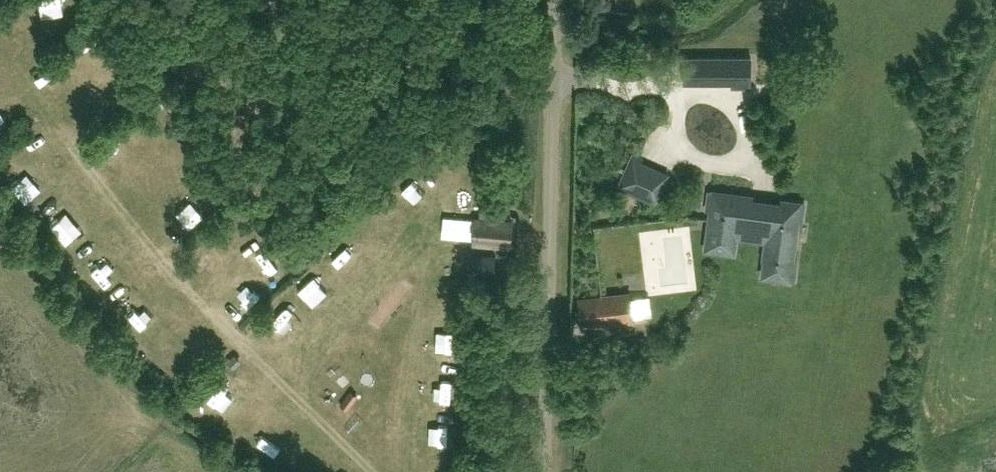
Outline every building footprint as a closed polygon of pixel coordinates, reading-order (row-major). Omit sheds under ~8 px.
[(732,87),(751,87),(751,57),(684,58),(684,82),(732,82),(732,87)] [(604,75),(601,88),(623,95),(626,82),(604,75)] [(655,204),(668,175),(644,164),(646,160),(636,156),(621,189),(655,204)] [(14,176),(30,199),(48,186),(32,164),(14,176)] [(430,188),(429,176),(408,178),(409,190),(430,188)] [(792,261),(798,217),(802,217),(804,204),(781,201),(781,205),(752,201),(753,197),(710,191),(707,210),(711,211),(706,248),(734,252),(736,235),(767,239),(764,259),(765,259),(765,260),(765,261),(763,276),(779,278),(778,278),(779,278),(779,279),(794,281),(794,279),(790,279),(791,270),(795,271),(796,262),(792,261)] [(61,236),(78,229),(69,207),(52,215),(61,236)] [(508,221),(476,218),(474,244),(506,247),(508,221)] [(375,233),(353,232),(352,249),(374,250),(375,233)] [(246,250),(270,260),(276,245),(253,235),(246,250)] [(494,256),(468,255),(467,275),(493,276),(494,256)] [(323,276),(347,276),(347,260),(323,260),(323,276)] [(252,307),(270,289),(261,279),(243,297),(252,307)] [(293,308),(320,308),(320,291),(293,291),(293,308)] [(632,293),(616,295),(581,300),(586,330),(637,322),(632,293)] [(153,340),(167,329),(152,310),(138,321),(153,340)] [(283,335),(281,319),(266,322),(269,338),(283,335)] [(228,408),(245,389),(229,375),(212,394),(228,408)] [(449,410),(432,420),(440,434),(457,424),(449,410)]
